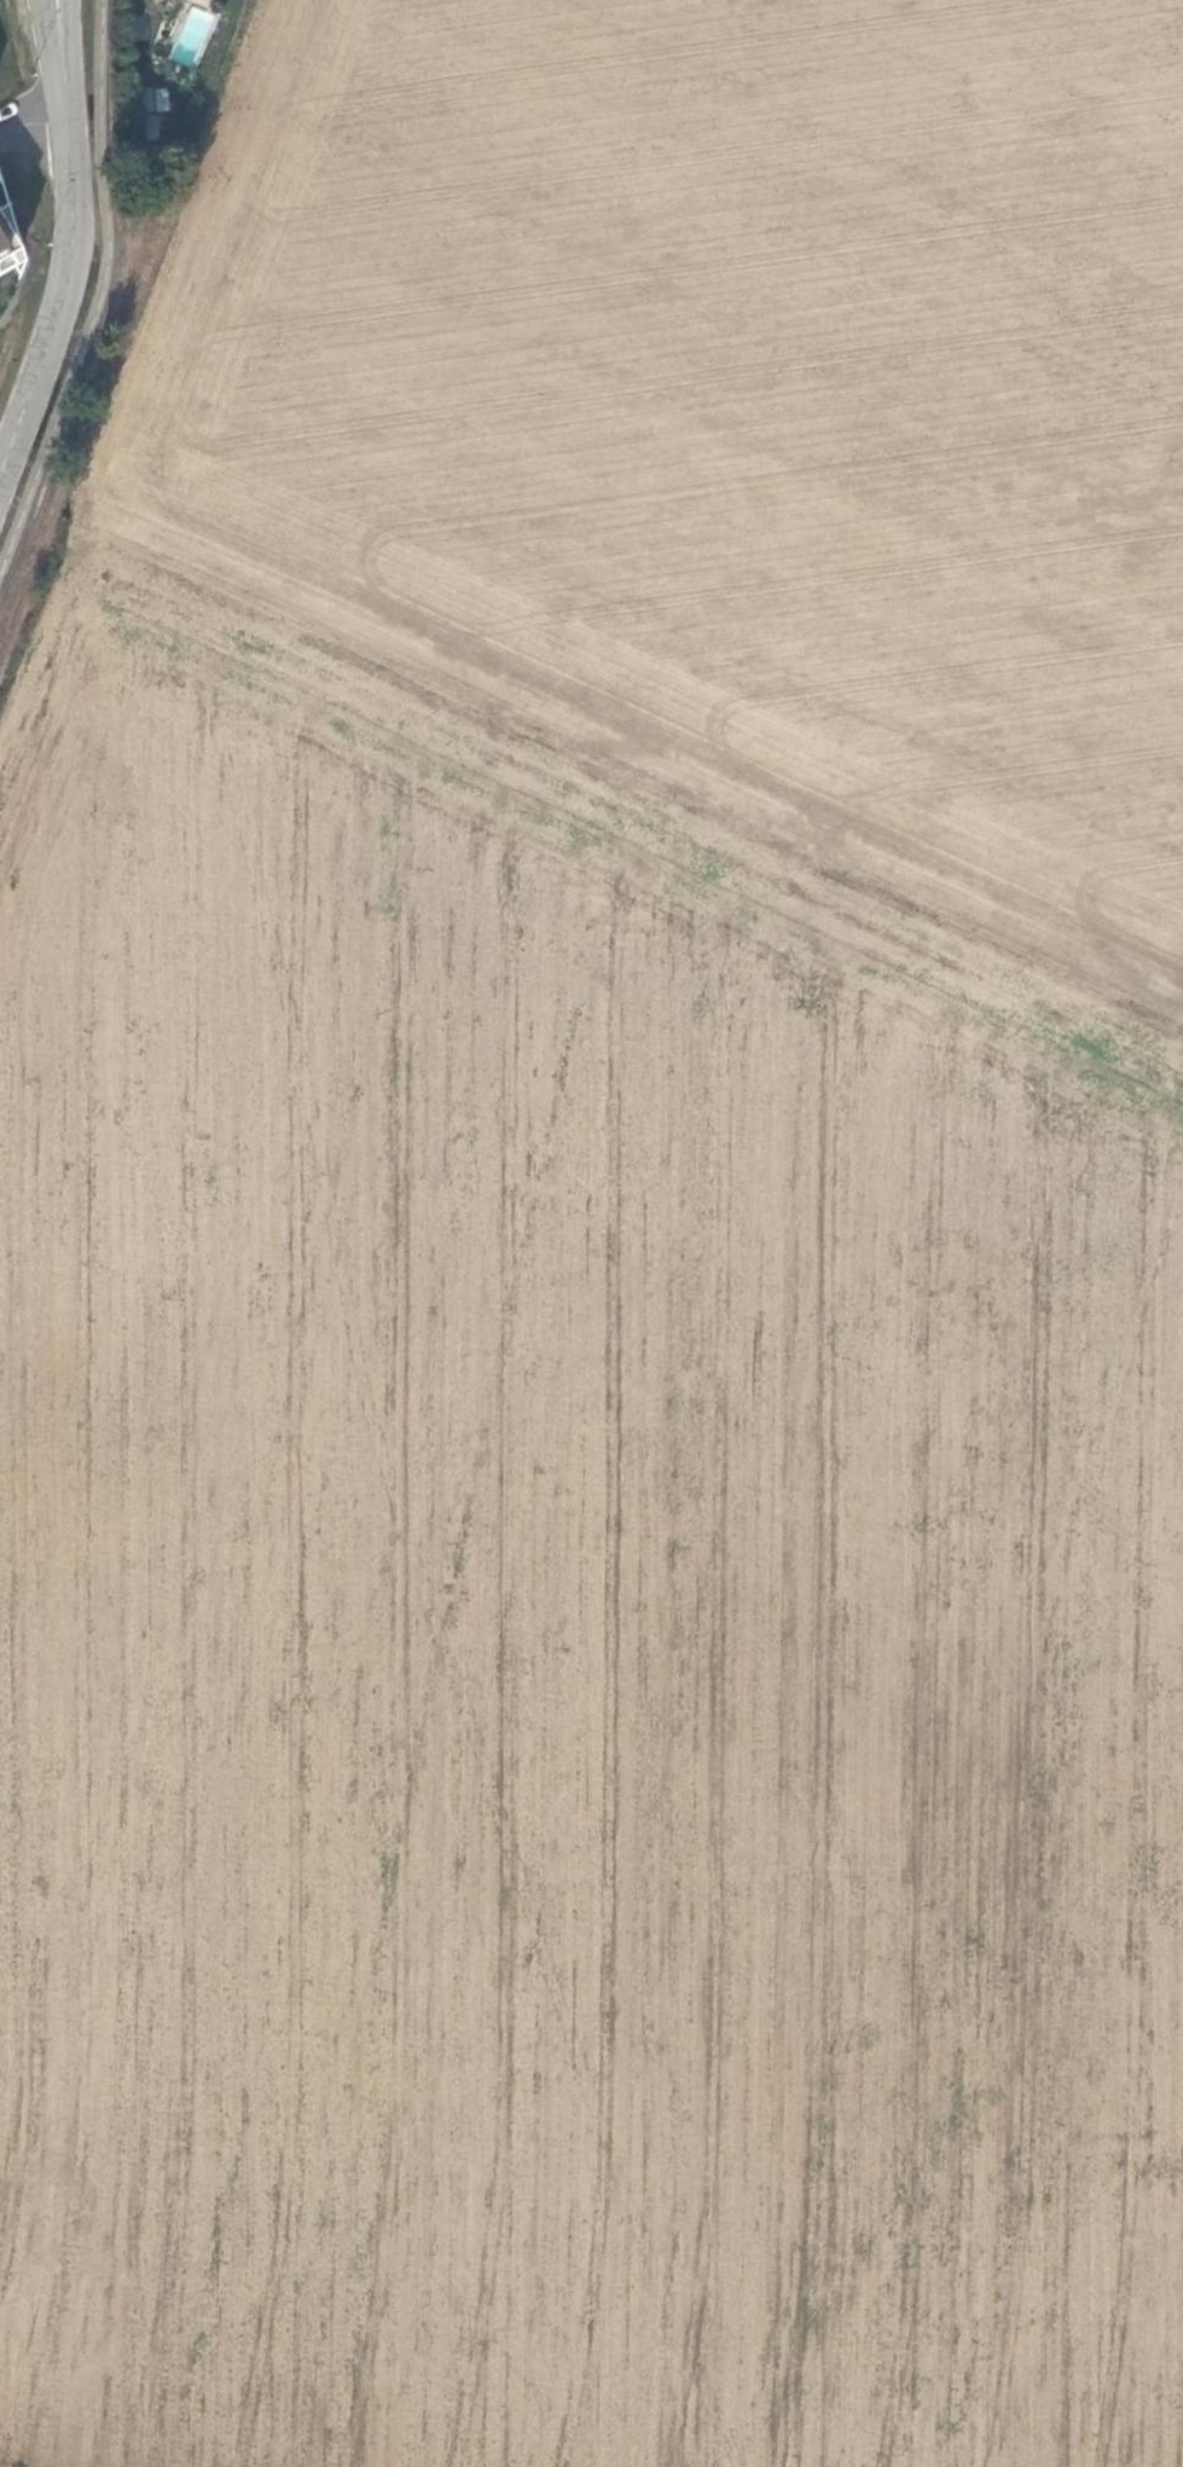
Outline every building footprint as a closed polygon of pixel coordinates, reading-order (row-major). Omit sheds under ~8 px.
[(0,180),(0,288),(17,278),(25,256),(0,180)]
